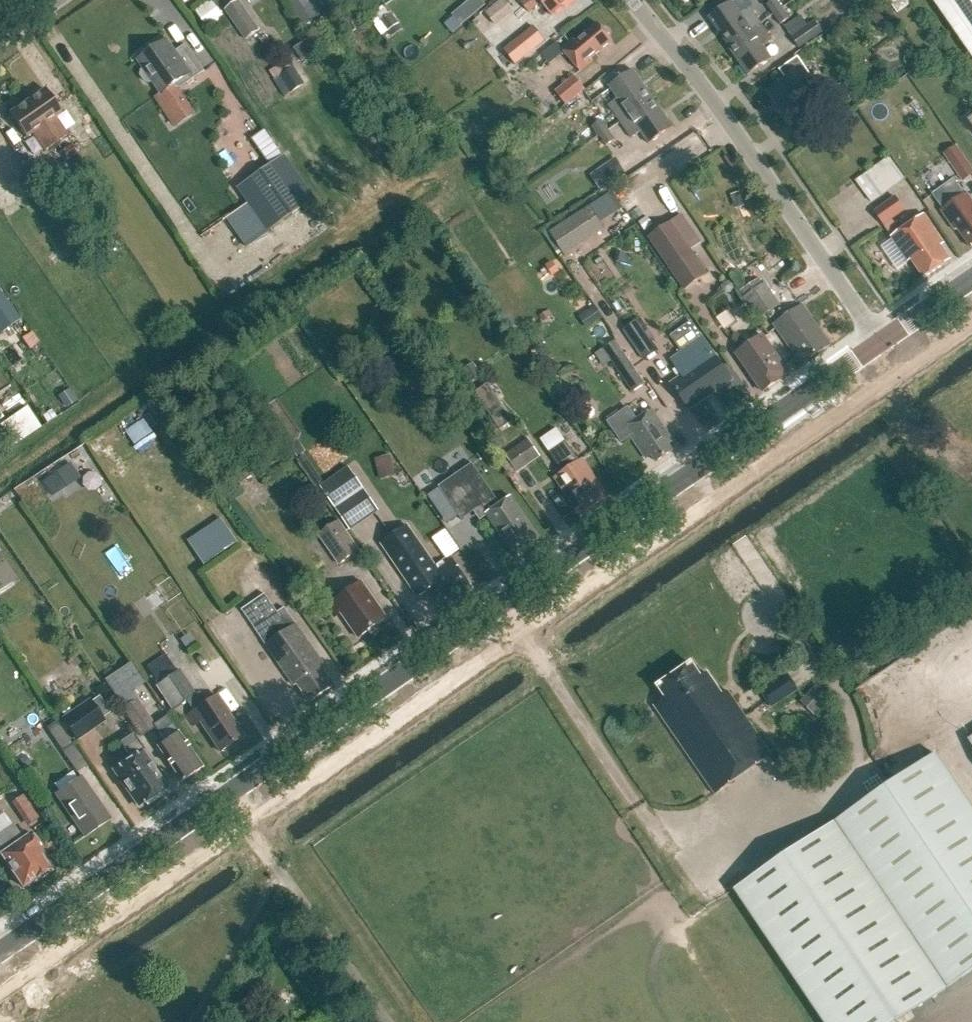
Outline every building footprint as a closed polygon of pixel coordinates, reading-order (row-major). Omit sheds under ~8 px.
[(196,11),(209,29),(224,18),(211,0),(196,11)] [(312,20),(325,10),(318,0),(297,0),(312,20)] [(552,16),(571,0),(526,0),(523,3),(530,12),(542,3),(552,16)] [(780,25),(790,18),(777,0),(775,0),(767,6),(780,25)] [(971,57),(971,0),(933,0),(971,57)] [(708,18),(729,46),(761,24),(749,7),(740,14),(731,1),(708,18)] [(464,5),(453,14),(462,25),(473,16),(464,5)] [(871,18),(881,31),(898,18),(888,5),(871,18)] [(229,16),(250,47),(264,37),(244,6),(229,16)] [(392,13),(381,21),(389,31),(400,23),(392,13)] [(815,21),(791,38),(799,49),(822,32),(815,21)] [(563,49),(582,72),(594,62),(591,59),(613,41),(600,24),(576,43),(574,40),(563,49)] [(729,46),(749,75),(772,58),(764,46),(772,40),(761,24),(729,46)] [(547,41),(535,26),(505,51),(517,66),(547,41)] [(167,41),(140,60),(146,69),(143,71),(142,76),(146,82),(151,83),(154,80),(163,93),(175,85),(176,84),(179,88),(181,89),(206,71),(190,49),(181,56),(177,55),(167,41)] [(818,85),(814,80),(799,58),(781,70),(787,79),(770,91),(789,119),(810,105),(803,95),(818,85)] [(280,76),(290,94),(304,86),(295,68),(280,76)] [(621,122),(654,99),(634,70),(610,86),(619,98),(610,105),(621,122)] [(575,76),(557,91),(569,106),(587,91),(575,76)] [(822,99),(832,112),(855,95),(846,82),(822,99)] [(163,93),(155,98),(164,111),(185,97),(179,88),(176,84),(175,85),(163,93)] [(434,87),(425,90),(432,107),(441,103),(434,87)] [(27,102),(56,143),(67,135),(55,117),(61,112),(45,89),(27,102)] [(641,132),(650,144),(674,128),(654,99),(621,122),(632,138),(641,132)] [(32,133),(45,151),(56,143),(27,102),(9,114),(26,138),(32,133)] [(617,140),(604,121),(594,128),(606,147),(617,140)] [(460,132),(467,142),(480,133),(473,123),(460,132)] [(265,130),(253,139),(271,165),(284,157),(265,130)] [(74,144),(54,157),(61,168),(81,154),(74,144)] [(956,146),(945,153),(963,181),(971,175),(971,168),(956,146)] [(857,168),(873,190),(899,173),(883,150),(857,168)] [(255,177),(241,187),(258,211),(270,229),(271,229),(284,220),(313,199),(284,157),(271,165),(255,177)] [(38,183),(49,174),(36,159),(25,168),(38,183)] [(616,159),(604,168),(612,179),(624,171),(616,159)] [(934,195),(944,209),(942,210),(956,230),(958,228),(971,247),(971,200),(967,193),(965,194),(955,180),(934,195)] [(591,206),(599,217),(617,205),(609,193),(591,206)] [(886,225),(894,237),(893,238),(910,262),(912,260),(925,278),(951,260),(941,246),(944,244),(925,216),(901,232),(893,220),(906,211),(897,197),(876,212),(885,225),(886,225)] [(590,206),(549,233),(563,253),(603,226),(590,206)] [(258,211),(234,228),(246,245),(270,229),(258,211)] [(682,214),(648,237),(685,292),(709,276),(690,249),(701,242),(682,214)] [(746,300),(760,320),(781,304),(766,285),(746,300)] [(1,333),(20,319),(0,291),(0,332),(1,333)] [(603,318),(595,306),(582,315),(590,327),(603,318)] [(777,325),(801,360),(806,356),(809,360),(824,350),(821,346),(827,341),(803,307),(777,325)] [(641,320),(626,331),(646,361),(661,351),(641,320)] [(764,337),(738,355),(764,392),(782,380),(781,379),(790,373),(764,337)] [(704,338),(671,361),(683,378),(672,385),(690,410),(733,380),(716,355),(704,338)] [(626,354),(613,363),(634,393),(647,385),(626,354)] [(68,389),(56,397),(58,400),(53,404),(59,413),(76,402),(68,389)] [(14,446),(41,428),(27,407),(0,425),(0,426),(14,446)] [(646,460),(652,456),(657,462),(673,451),(668,445),(673,441),(651,411),(636,421),(627,408),(607,423),(621,443),(630,437),(646,460)] [(542,446),(559,434),(550,421),(533,432),(542,446)] [(525,432),(497,451),(503,460),(507,457),(520,474),(543,458),(525,432)] [(550,453),(564,473),(555,479),(577,510),(582,507),(586,512),(603,500),(599,495),(605,491),(583,460),(580,462),(566,442),(550,453)] [(396,474),(391,453),(375,457),(380,478),(396,474)] [(50,497),(80,477),(71,463),(41,482),(50,497)] [(501,505),(473,465),(440,487),(463,520),(482,507),(518,558),(542,542),(528,522),(511,497),(501,505)] [(324,490),(351,529),(379,509),(352,471),(324,490)] [(340,522),(320,536),(340,565),(360,551),(340,522)] [(408,538),(389,551),(420,597),(429,591),(443,611),(474,590),(452,557),(431,572),(408,538)] [(335,618),(342,612),(360,638),(388,619),(363,582),(327,607),(335,618)] [(144,596),(154,610),(166,602),(157,587),(144,596)] [(298,684),(311,703),(336,685),(326,672),(329,670),(286,608),(279,613),(266,594),(243,610),(296,686),(298,684)] [(656,707),(716,795),(753,769),(757,774),(762,770),(761,765),(773,756),(729,692),(724,696),(709,675),(703,679),(694,665),(659,688),(667,700),(656,707)] [(193,693),(177,668),(152,685),(169,710),(193,693)] [(118,677),(105,686),(119,705),(131,696),(118,677)] [(762,694),(770,705),(793,689),(785,677),(762,694)] [(814,715),(830,698),(817,685),(800,701),(814,715)] [(201,722),(221,752),(245,736),(217,696),(188,716),(194,726),(201,722)] [(105,721),(90,698),(60,718),(75,741),(105,721)] [(126,715),(141,705),(137,699),(122,709),(126,715)] [(168,717),(154,726),(165,742),(159,746),(183,782),(203,768),(168,717)] [(44,726),(60,749),(70,742),(55,718),(44,726)] [(132,759),(115,771),(140,807),(167,788),(142,753),(146,751),(134,733),(120,742),(132,759)] [(62,751),(76,773),(87,766),(72,744),(62,751)] [(946,987),(971,970),(971,810),(934,754),(834,821),(946,987)] [(58,795),(86,836),(111,819),(83,778),(58,795)] [(35,810),(22,819),(27,826),(40,817),(35,810)] [(833,822),(732,890),(821,1021),(895,1021),(945,988),(833,822)] [(24,888),(36,879),(37,880),(51,871),(37,850),(41,847),(32,834),(24,840),(14,826),(0,836),(0,849),(3,853),(2,854),(24,888)]
